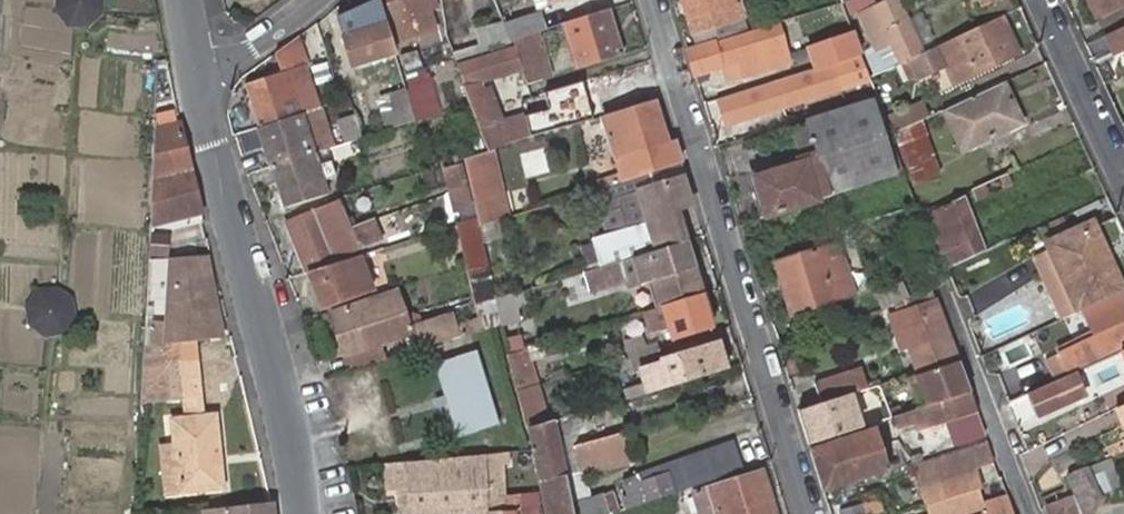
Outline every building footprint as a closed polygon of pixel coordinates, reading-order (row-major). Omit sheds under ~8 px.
[(54,12),(69,26),(76,27),(89,28),(103,14),(104,0),(55,0),(54,12)] [(377,0),(374,0),(339,16),(352,62),(392,48),(377,0)] [(394,40),(433,28),(428,10),(436,8),(434,0),(381,0),(394,40)] [(699,45),(751,30),(742,3),(733,6),(731,0),(686,0),(699,45)] [(905,9),(900,0),(888,0),(861,12),(867,27),(905,9)] [(1095,13),(1123,0),(1089,0),(1095,13)] [(623,51),(609,6),(566,19),(580,64),(623,51)] [(935,47),(917,6),(906,11),(924,52),(935,47)] [(813,67),(856,54),(839,7),(797,21),(813,67)] [(500,20),(505,37),(511,35),(534,28),(538,27),(533,9),(500,20)] [(906,11),(905,9),(867,27),(877,48),(892,42),(901,63),(910,59),(924,52),(906,11)] [(935,47),(924,52),(910,59),(917,75),(942,62),(950,81),(1016,48),(1000,16),(935,47)] [(505,37),(500,20),(474,27),(479,45),(505,37)] [(688,48),(695,69),(721,62),(725,75),(791,54),(782,21),(751,30),(699,45),(688,48)] [(1114,51),(1123,46),(1123,25),(1106,33),(1114,51)] [(520,65),(525,81),(548,74),(534,28),(511,35),(513,42),(520,65)] [(245,82),(259,123),(316,105),(303,63),(308,61),(299,36),(276,52),(281,70),(245,82)] [(458,81),(479,149),(497,144),(490,117),(495,116),(485,80),(479,82),(477,77),(520,65),(513,42),(456,60),(461,80),(458,81)] [(424,82),(414,49),(401,53),(411,87),(424,82)] [(725,122),(861,81),(854,57),(717,98),(725,122)] [(171,85),(167,59),(155,62),(155,87),(171,85)] [(917,75),(910,59),(901,63),(895,66),(902,82),(917,75)] [(1022,121),(1003,81),(943,109),(961,150),(1022,121)] [(534,111),(529,94),(519,97),(522,109),(529,134),(587,117),(582,102),(570,105),(564,83),(543,90),(548,107),(534,111)] [(764,216),(901,175),(889,136),(885,137),(873,97),(808,116),(818,155),(753,175),(764,216)] [(675,146),(673,137),(665,140),(652,98),(603,113),(618,163),(675,146)] [(315,148),(362,133),(356,116),(324,126),(316,105),(259,123),(272,162),(315,148)] [(888,119),(894,132),(920,120),(914,107),(888,119)] [(529,134),(522,109),(495,116),(490,117),(497,144),(529,134)] [(890,134),(908,184),(939,171),(920,120),(894,132),(890,134)] [(153,127),(151,217),(197,206),(190,176),(182,177),(180,170),(188,168),(176,122),(153,127)] [(680,161),(675,146),(618,163),(623,177),(680,161)] [(319,160),(315,148),(272,162),(285,204),(328,190),(324,176),(339,171),(334,155),(319,160)] [(503,148),(464,161),(474,194),(490,189),(486,174),(509,166),(503,148)] [(517,151),(522,170),(527,168),(526,161),(528,161),(525,149),(517,151)] [(459,155),(445,160),(459,221),(473,217),(459,155)] [(190,176),(188,168),(180,170),(182,177),(190,176)] [(1013,185),(1007,172),(973,188),(978,200),(1013,185)] [(691,198),(684,174),(623,192),(630,217),(645,212),(655,247),(685,238),(674,204),(691,198)] [(948,265),(987,248),(964,196),(925,214),(948,265)] [(288,218),(311,269),(335,261),(332,253),(379,235),(372,212),(348,219),(339,198),(312,208),(312,209),(288,218)] [(459,221),(469,265),(483,260),(473,217),(459,221)] [(1075,310),(1123,287),(1109,255),(1102,257),(1088,225),(1046,244),(1075,310)] [(574,246),(581,270),(583,269),(641,252),(633,228),(574,246)] [(701,292),(685,238),(655,247),(641,252),(583,269),(588,287),(625,275),(628,285),(653,277),(661,304),(701,292)] [(842,240),(778,259),(794,310),(857,290),(842,240)] [(1046,244),(1029,252),(1060,317),(1075,310),(1046,244)] [(335,261),(311,269),(324,307),(374,291),(361,253),(335,261)] [(139,404),(183,401),(184,417),(206,414),(197,341),(225,338),(209,256),(169,258),(164,323),(146,319),(139,404)] [(469,265),(483,326),(498,322),(483,260),(469,265)] [(872,296),(879,309),(908,295),(902,282),(872,296)] [(57,286),(36,289),(24,304),(27,328),(44,338),(51,337),(65,335),(76,319),(72,299),(57,286)] [(511,291),(494,296),(501,322),(517,319),(511,291)] [(710,322),(701,292),(661,304),(641,310),(648,330),(659,326),(663,337),(710,322)] [(346,355),(356,352),(381,344),(405,336),(410,349),(446,338),(442,324),(410,334),(397,293),(333,314),(346,355)] [(1087,311),(1106,352),(1123,344),(1123,295),(1087,311)] [(958,360),(935,298),(901,312),(919,372),(958,360)] [(642,361),(639,350),(613,358),(622,388),(602,394),(604,403),(724,367),(715,339),(642,361)] [(1078,342),(1060,350),(1069,368),(1086,360),(1078,342)] [(356,352),(359,365),(385,357),(381,344),(356,352)] [(507,350),(516,388),(533,382),(525,345),(521,346),(507,350)] [(493,425),(472,352),(430,364),(451,437),(493,425)] [(958,360),(919,372),(918,372),(927,404),(969,391),(958,360)] [(815,403),(849,393),(861,389),(856,372),(810,386),(815,403)] [(1072,376),(1034,393),(1042,414),(1081,398),(1072,376)] [(533,382),(516,388),(524,427),(543,422),(533,382)] [(983,428),(969,391),(927,404),(892,415),(895,426),(912,421),(914,429),(959,414),(967,433),(983,428)] [(815,403),(798,408),(807,440),(859,425),(849,393),(815,403)] [(1034,393),(1011,403),(1019,423),(1042,414),(1034,393)] [(524,427),(544,513),(609,513),(606,507),(596,510),(592,498),(571,505),(564,476),(589,471),(630,462),(625,438),(574,450),(573,445),(578,421),(576,412),(543,422),(524,427)] [(184,417),(172,418),(180,488),(224,484),(216,413),(206,414),(184,417)] [(809,446),(822,489),(912,462),(918,460),(916,452),(884,462),(874,427),(809,446)] [(995,460),(987,439),(930,456),(947,513),(990,513),(1012,507),(1006,491),(982,499),(973,467),(995,460)] [(626,509),(743,468),(733,440),(623,478),(628,497),(623,499),(626,509)] [(498,456),(407,462),(409,508),(487,503),(485,468),(499,468),(498,456)] [(930,456),(918,460),(912,462),(928,513),(947,513),(930,456)] [(1091,466),(1095,473),(1115,465),(1111,457),(1091,466)] [(486,512),(487,512),(487,503),(409,508),(407,462),(393,463),(394,482),(396,482),(398,513),(486,513),(486,512)] [(1102,485),(1095,473),(1091,466),(1090,463),(1066,473),(1074,494),(1045,505),(1048,513),(1084,513),(1102,485)] [(759,469),(709,484),(710,487),(695,491),(701,513),(773,513),(759,469)] [(596,510),(606,507),(603,495),(595,497),(589,471),(564,476),(571,505),(592,498),(596,510)] [(531,484),(515,488),(519,510),(487,512),(486,512),(486,513),(538,513),(531,484)] [(205,508),(205,513),(206,513),(214,513),(271,513),(270,502),(205,508)]
